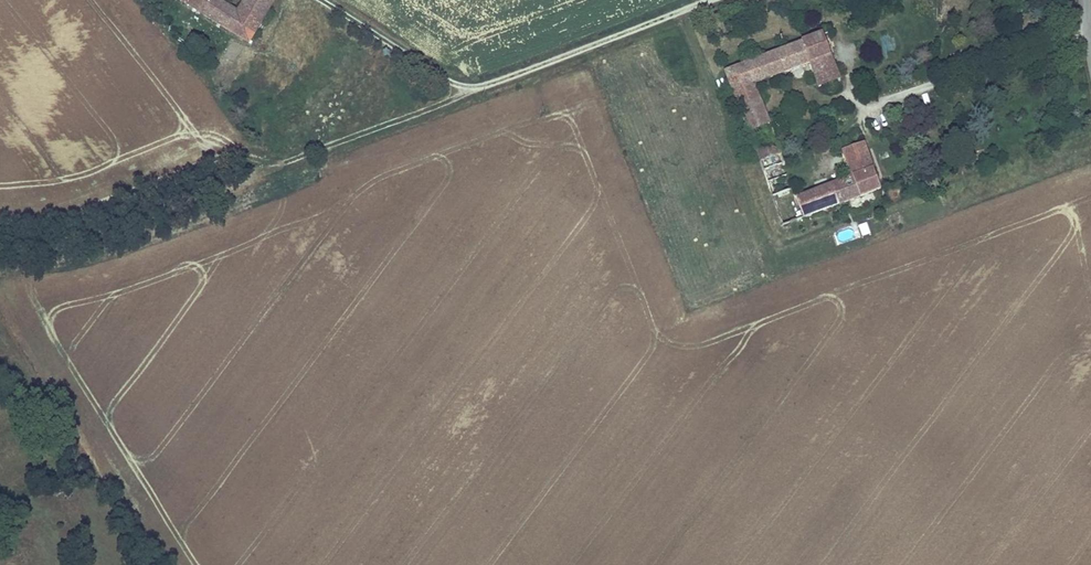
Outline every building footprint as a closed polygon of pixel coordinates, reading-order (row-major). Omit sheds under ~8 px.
[(228,27),(237,13),(216,0),(185,0),(228,27)] [(228,27),(249,40),(276,0),(246,0),(237,13),(228,27)] [(726,69),(759,159),(780,152),(755,85),(809,63),(813,72),(833,65),(821,34),(726,69)] [(838,78),(833,65),(813,72),(819,86),(838,78)] [(849,164),(869,157),(864,143),(845,151),(849,164)] [(780,152),(759,159),(784,225),(881,188),(869,157),(849,164),(852,176),(797,197),(780,152)]
